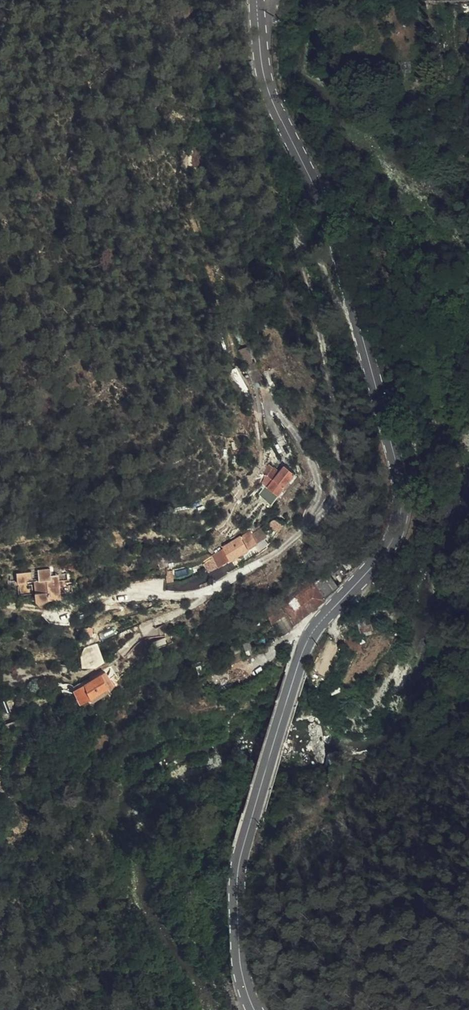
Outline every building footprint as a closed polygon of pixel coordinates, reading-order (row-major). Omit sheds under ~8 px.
[(234,350),(228,354),(235,367),(242,364),(234,350)] [(267,465),(262,472),(266,476),(272,468),(267,465)] [(274,481),(284,488),(294,472),(284,466),(280,472),(274,481)] [(272,468),(266,476),(274,481),(280,472),(272,468)] [(266,476),(265,477),(261,485),(268,489),(270,487),(274,481),(266,476)] [(280,494),(284,488),(274,481),(270,487),(280,494)] [(270,487),(268,489),(278,496),(280,494),(270,487)] [(260,540),(253,530),(235,540),(227,545),(236,557),(260,540)] [(152,556),(154,566),(154,569),(165,567),(164,564),(163,555),(152,556)] [(209,571),(219,567),(214,556),(204,560),(209,571)] [(343,582),(354,575),(347,565),(334,569),(343,582)] [(49,582),(61,581),(64,581),(63,574),(55,574),(54,569),(42,571),(42,580),(40,580),(40,583),(49,582)] [(171,575),(167,583),(183,587),(185,576),(171,575)] [(330,601),(343,588),(336,576),(321,586),(320,584),(315,587),(316,589),(290,606),(302,620),(330,601)] [(62,592),(65,592),(73,591),(73,584),(73,580),(64,581),(61,581),(62,592)] [(40,583),(41,592),(49,592),(49,582),(40,583)] [(46,602),(52,600),(49,594),(41,595),(42,602),(46,602)] [(271,613),(281,624),(283,621),(282,620),(292,613),(285,605),(278,610),(276,609),(271,613)] [(377,629),(375,618),(364,620),(366,632),(377,629)] [(104,640),(93,645),(89,653),(90,665),(102,664),(110,659),(104,640)] [(119,683),(111,670),(107,673),(91,682),(84,686),(81,688),(82,688),(85,694),(90,702),(92,700),(98,696),(100,699),(116,688),(115,687),(119,683)]
